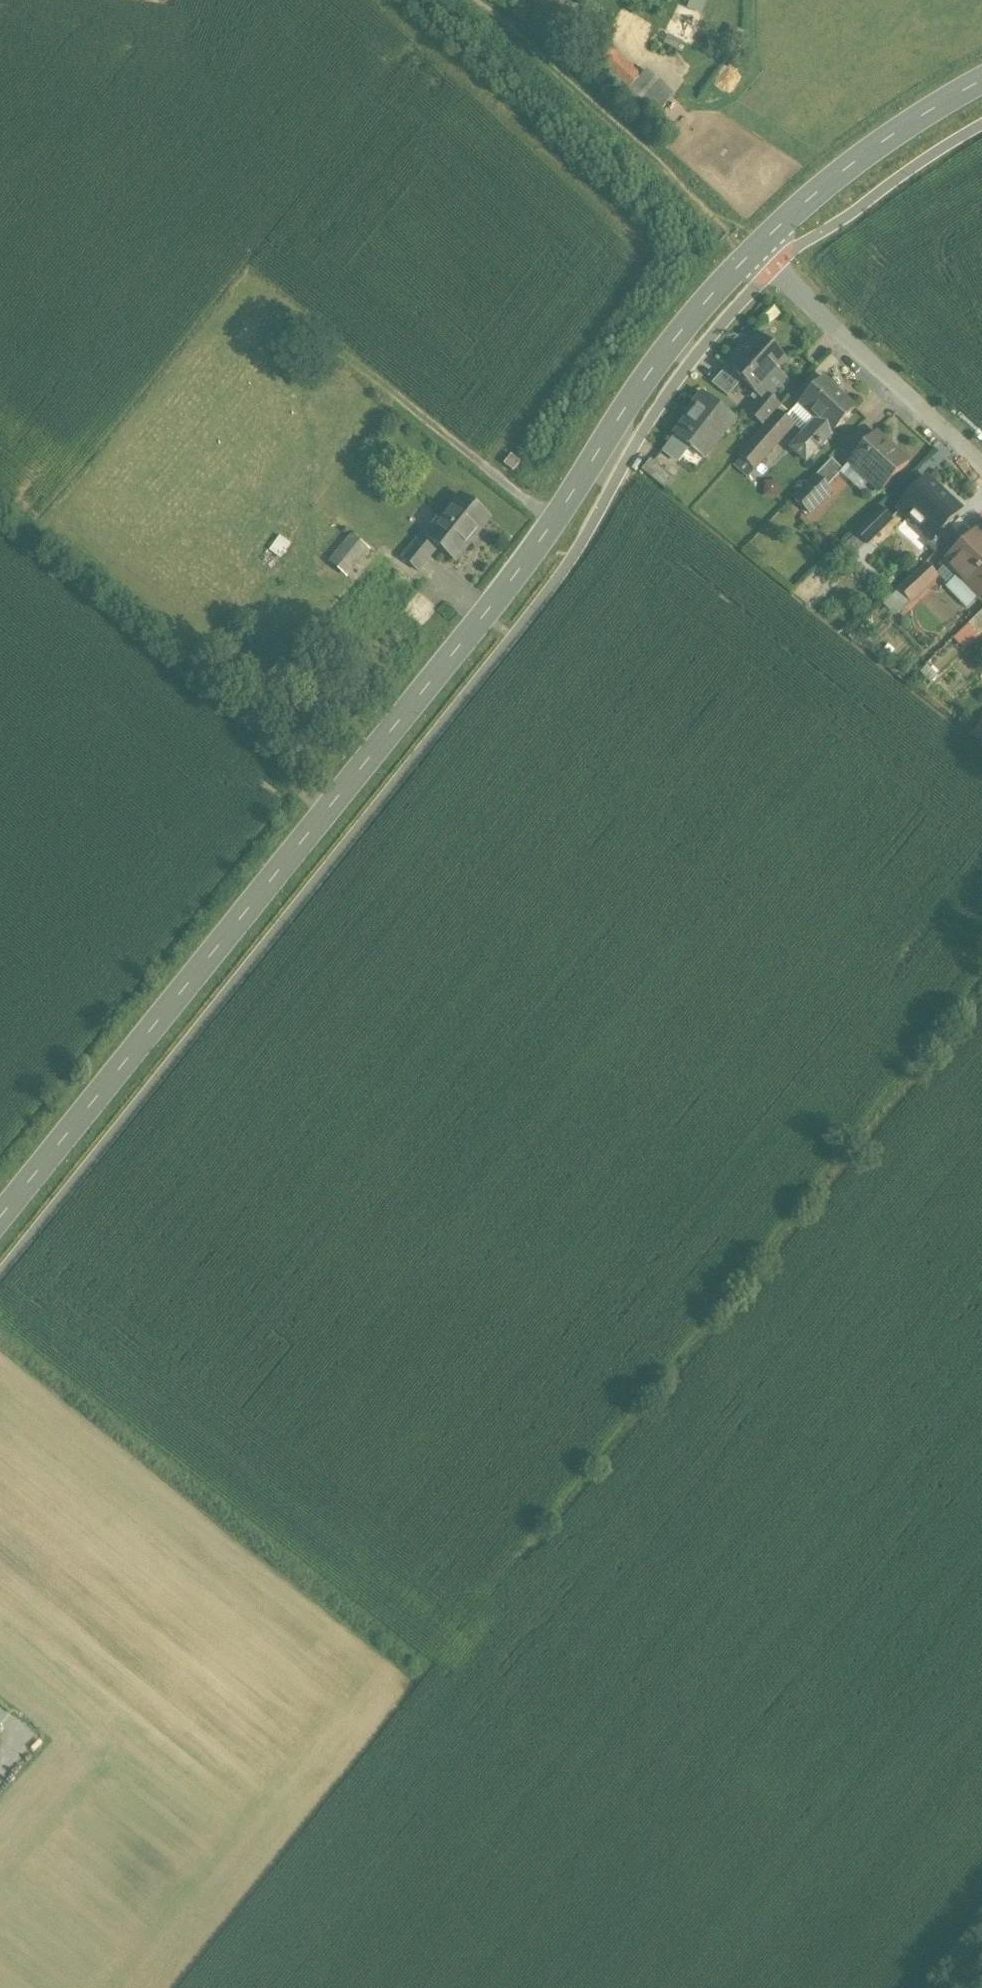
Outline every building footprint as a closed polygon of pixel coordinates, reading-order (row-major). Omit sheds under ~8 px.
[(649,85),(573,14),(559,30),(635,100),(649,85)] [(760,336),(729,369),(742,382),(756,394),(778,371),(787,361),(760,336)] [(727,368),(713,384),(728,397),(742,382),(729,369),(727,368)] [(778,371),(756,394),(760,398),(763,400),(767,395),(772,398),(789,380),(778,371)] [(838,390),(825,377),(800,404),(818,420),(803,436),(818,450),(833,434),(856,409),(837,391),(838,390)] [(703,394),(694,405),(697,408),(675,436),(704,459),(735,420),(703,394)] [(760,398),(747,412),(764,426),(781,406),(772,398),(767,395),(763,400),(760,398)] [(765,427),(740,456),(754,470),(794,425),(787,419),(791,414),(781,406),(764,426),(765,427)] [(877,433),(849,463),(881,493),(910,462),(897,450),(895,452),(877,435),(878,434),(877,433)] [(818,450),(803,436),(792,448),(807,461),(818,450)] [(521,462),(512,455),(505,464),(514,472),(521,462)] [(674,478),(651,459),(642,470),(665,489),(674,478)] [(832,459),(795,499),(810,514),(832,491),(828,487),(844,470),(832,459)] [(928,479),(919,488),(918,488),(898,509),(932,540),(933,541),(945,527),(961,510),(928,479)] [(462,497),(429,537),(440,546),(456,559),(489,519),(462,497)] [(882,510),(857,534),(867,544),(892,520),(882,510)] [(945,527),(933,541),(932,540),(927,545),(936,554),(955,536),(945,527)] [(424,533),(402,560),(417,573),(440,546),(429,537),(424,533)] [(944,564),(978,599),(981,595),(981,539),(976,533),(944,564)] [(371,553),(351,537),(329,562),(349,579),(371,553)] [(925,565),(900,589),(911,601),(937,577),(925,565)] [(969,625),(980,636),(981,634),(981,612),(969,625)]
